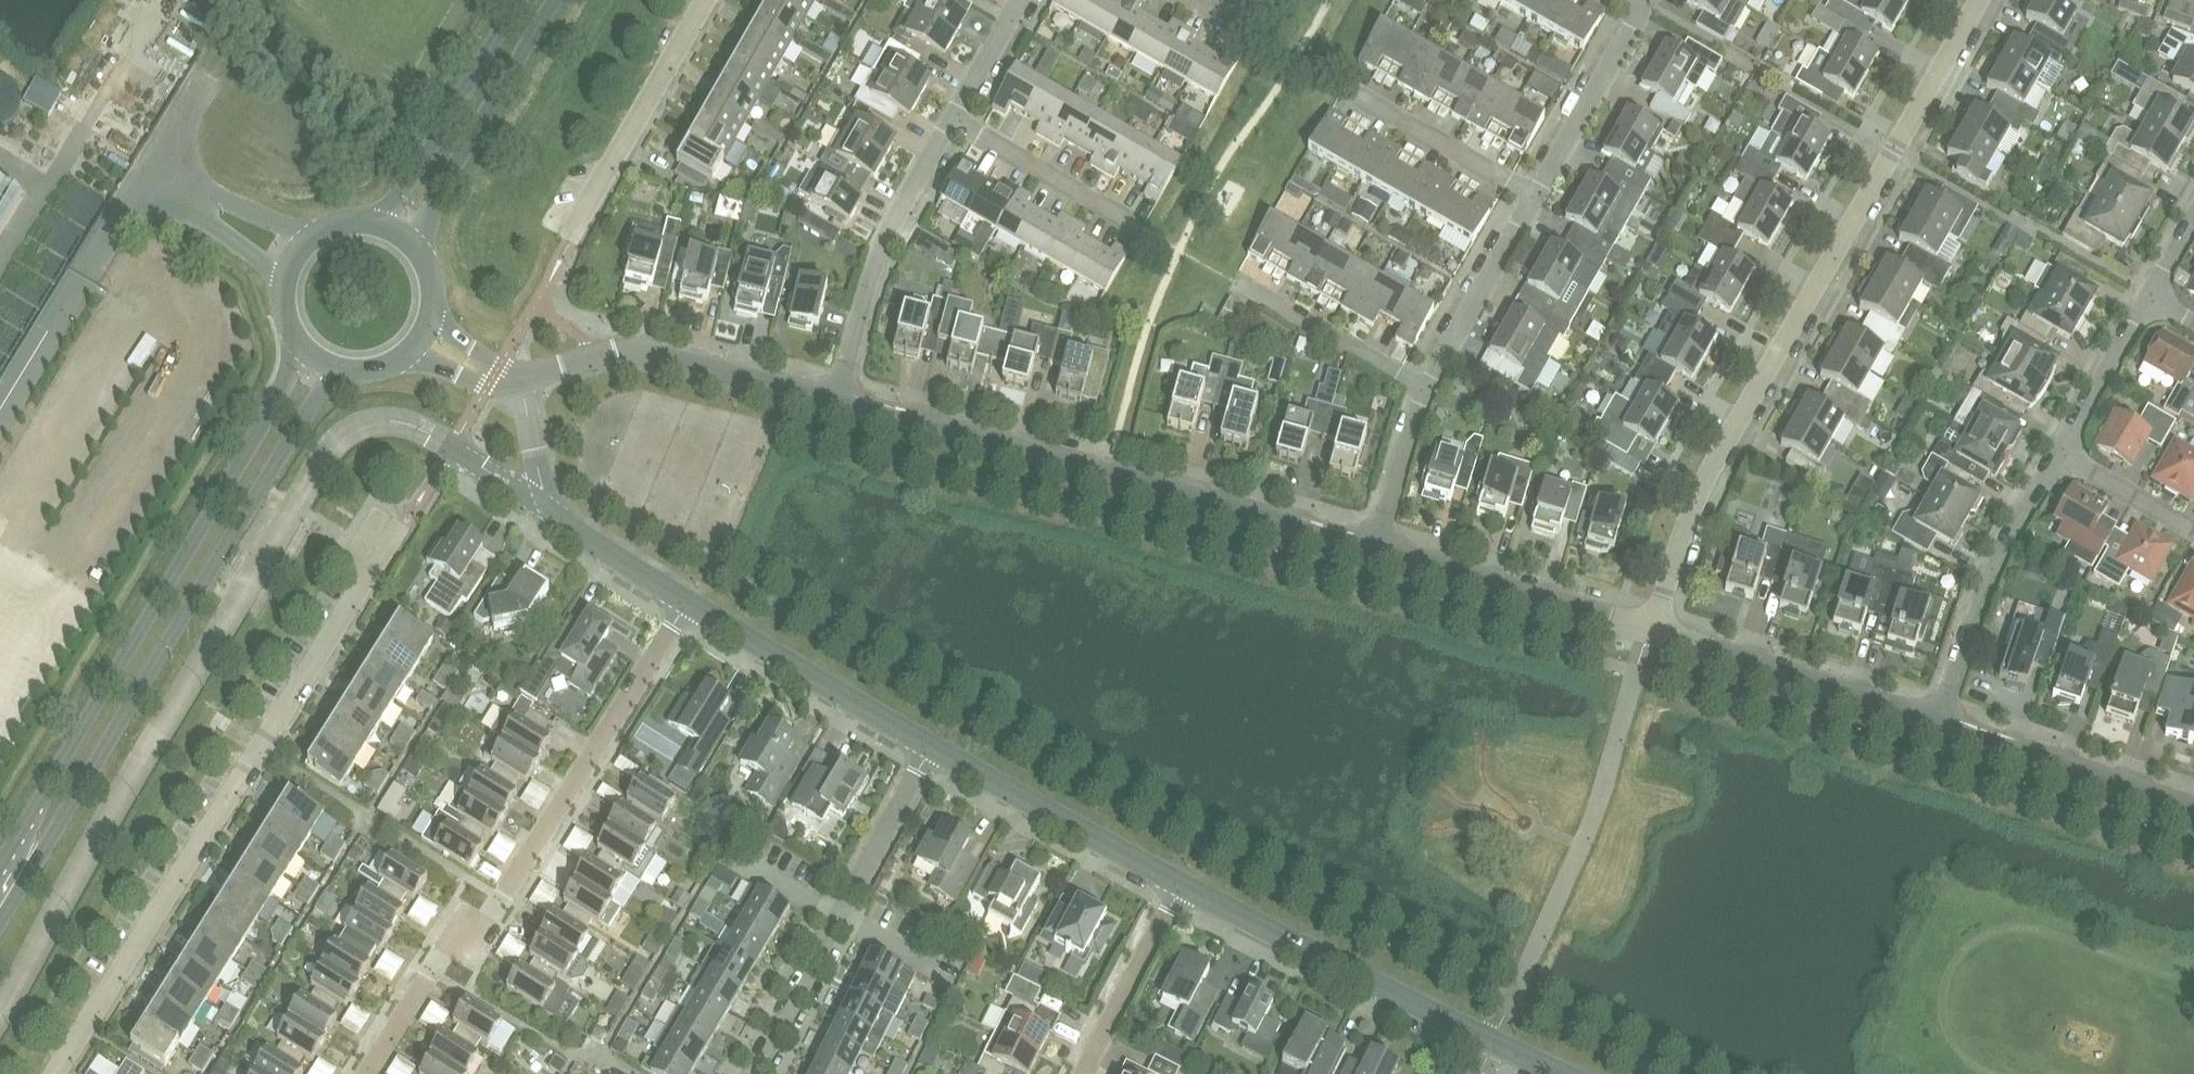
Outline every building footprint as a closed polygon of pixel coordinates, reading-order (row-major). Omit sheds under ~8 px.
[(805,20),(771,0),(759,20),(794,40),(805,20)] [(816,0),(771,0),(805,20),(816,0)] [(841,7),(828,0),(826,0),(822,8),(836,16),(841,7)] [(951,10),(957,0),(909,0),(903,9),(916,16),(955,38),(966,19),(951,10)] [(1093,0),(1056,0),(1052,6),(1080,22),(1093,0)] [(1129,0),(1113,0),(1093,0),(1080,22),(1107,38),(1129,0)] [(1152,22),(1136,13),(1142,4),(1134,0),(1129,0),(1107,38),(1134,53),(1152,22)] [(1256,3),(1268,10),(1274,0),(1258,0),(1256,3)] [(1441,3),(1441,0),(1432,0),(1429,5),(1438,9),(1441,3)] [(1539,0),(1503,0),(1501,4),(1528,20),(1539,0)] [(1570,9),(1559,3),(1560,0),(1539,0),(1528,20),(1555,35),(1570,9)] [(1746,10),(1729,0),(1692,0),(1689,5),(1704,13),(1696,26),(1723,41),(1730,29),(1734,31),(1746,10)] [(1746,10),(1752,0),(1729,0),(1746,10)] [(1843,4),(1835,0),(1833,0),(1826,11),(1845,22),(1849,24),(1856,12),(1891,32),(1903,11),(1883,0),(1845,0),(1843,4)] [(1903,11),(1910,0),(1883,0),(1903,11)] [(2064,54),(2071,42),(2063,38),(2076,15),(2060,6),(2063,1),(2062,0),(2030,0),(2023,11),(2028,14),(2026,18),(2041,27),(2035,37),(2064,54)] [(1416,1),(1411,11),(1421,16),(1426,7),(1416,1)] [(2132,15),(2135,6),(2121,1),(2118,10),(2132,15)] [(1567,49),(1569,44),(1583,51),(1605,14),(1588,4),(1581,15),(1570,9),(1555,35),(1552,40),(1567,49)] [(2135,6),(2132,15),(2145,20),(2149,11),(2135,6)] [(841,7),(836,16),(851,25),(856,16),(841,7)] [(1845,22),(1826,11),(1819,7),(1812,20),(1838,35),(1845,22)] [(1472,13),(1463,8),(1457,18),(1456,20),(1465,25),(1472,13)] [(2178,25),(2181,16),(2167,11),(2163,20),(2178,25)] [(944,56),(955,38),(916,16),(906,34),(944,56)] [(2178,25),(2191,30),(2193,23),(2193,21),(2181,16),(2178,25)] [(782,60),(794,40),(759,20),(748,41),(782,60)] [(1452,25),(1444,21),(1438,32),(1446,36),(1452,25)] [(1161,69),(1184,29),(1173,22),(1167,31),(1152,22),(1134,53),(1161,69)] [(1393,67),(1408,41),(1380,25),(1358,63),(1375,72),(1381,61),(1393,67)] [(1188,84),(1206,53),(1191,45),(1196,36),(1184,29),(1161,69),(1188,84)] [(1509,50),(1516,39),(1516,38),(1501,30),(1494,42),(1509,50)] [(2173,31),(2159,55),(2181,67),(2173,82),(2193,94),(2193,39),(2173,31)] [(1460,42),(1474,50),(1480,41),(1465,32),(1460,42)] [(895,33),(890,41),(904,49),(909,41),(895,33)] [(1055,46),(1063,51),(1068,42),(1060,37),(1055,46)] [(1830,58),(1865,78),(1877,57),(1842,37),(1830,58)] [(2057,66),(2064,54),(2035,37),(2028,48),(2014,40),(2011,44),(2006,41),(1995,60),(2036,84),(2049,92),(2062,69),(2057,66)] [(813,57),(818,48),(803,40),(798,48),(813,57)] [(770,81),(782,60),(748,41),(736,61),(770,81)] [(890,41),(873,72),(881,77),(920,99),(931,80),(914,71),(920,60),(923,62),(924,61),(904,49),(890,41)] [(1413,94),(1435,56),(1408,41),(1393,67),(1404,74),(1397,85),(1413,94)] [(1654,67),(1689,87),(1695,91),(1707,71),(1714,75),(1722,61),(1688,41),(1680,54),(1666,46),(1654,67)] [(818,48),(813,57),(828,65),(833,57),(818,48)] [(1542,55),(1530,49),(1524,58),(1536,65),(1542,55)] [(1056,63),(1060,57),(1049,50),(1046,57),(1056,63)] [(1085,51),(1080,60),(1090,66),(1091,66),(1094,60),(1096,57),(1085,51)] [(1505,55),(1498,51),(1493,61),(1498,64),(1502,66),(1507,56),(1505,55)] [(1206,53),(1188,84),(1216,100),(1239,60),(1227,53),(1222,62),(1206,53)] [(1447,98),(1462,72),(1435,56),(1413,94),(1429,103),(1436,92),(1447,98)] [(1503,65),(1502,66),(1508,68),(1512,68),(1516,61),(1508,56),(1503,65)] [(1853,99),(1865,78),(1830,58),(1818,79),(1829,85),(1838,91),(1845,94),(1853,99)] [(2024,106),(2036,84),(1995,60),(1984,80),(1989,83),(1987,87),(2002,95),(1995,106),(2024,123),(2032,127),(2039,115),(2024,106)] [(759,101),(770,81),(736,61),(724,81),(759,101)] [(1677,107),(1689,87),(1654,67),(1642,88),(1657,96),(1650,108),(1673,121),(1682,126),(1684,128),(1691,115),(1677,107)] [(1105,75),(1117,83),(1122,75),(1109,68),(1105,75)] [(1026,116),(1044,85),(1016,69),(993,109),(1005,116),(1010,107),(1026,116)] [(909,117),(920,99),(881,77),(873,72),(871,71),(854,101),(856,102),(870,110),(890,122),(897,110),(909,117)] [(1468,125),(1489,87),(1462,72),(1447,98),(1458,105),(1452,116),(1468,125)] [(1562,87),(1534,72),(1527,84),(1555,100),(1562,87)] [(40,82),(37,80),(36,81),(24,102),(49,116),(61,94),(40,82)] [(790,97),(794,89),(780,80),(775,89),(790,97)] [(2180,148),(2184,140),(2188,142),(2193,132),(2193,126),(2193,124),(2172,111),(2179,98),(2149,80),(2134,107),(2151,116),(2144,128),(2180,148)] [(747,121),(759,101),(724,81),(713,102),(747,121)] [(1048,141),(1071,101),(1044,85),(1026,116),(1041,125),(1036,134),(1048,141)] [(1829,85),(1822,97),(1838,106),(1845,94),(1838,91),(1829,85)] [(1501,129),(1517,103),(1489,87),(1468,125),(1484,134),(1490,123),(1501,129)] [(794,89),(790,97),(804,106),(809,97),(794,89)] [(1154,104),(1171,113),(1176,102),(1160,93),(1154,104)] [(1150,108),(1130,96),(1125,105),(1145,116),(1150,108)] [(1771,134),(1782,141),(1818,161),(1830,140),(1813,130),(1821,118),(1786,98),(1778,111),(1782,114),(1771,134)] [(1080,147),(1098,116),(1071,101),(1048,141),(1059,147),(1065,138),(1080,147)] [(735,142),(747,121),(713,102),(701,122),(735,142)] [(865,119),(870,110),(856,102),(851,111),(865,119)] [(1517,103),(1501,129),(1512,136),(1506,147),(1523,157),(1544,119),(1517,103)] [(2018,135),(2024,123),(1995,106),(1989,117),(1974,109),(1972,112),(1967,110),(1956,129),(1997,153),(2010,131),(2018,135)] [(1616,133),(1651,153),(1663,132),(1628,112),(1616,133)] [(1336,166),(1351,140),(1340,133),(1346,122),(1330,113),(1308,150),(1336,166)] [(1102,172),(1125,132),(1098,116),(1080,147),(1096,156),(1091,165),(1102,172)] [(1190,127),(1198,132),(1204,122),(1196,117),(1190,127)] [(1174,131),(1179,122),(1172,118),(1166,127),(1174,131)] [(846,138),(885,160),(896,141),(857,119),(846,137),(846,138)] [(766,138),(771,130),(756,121),(752,130),(766,138)] [(1674,141),(1682,126),(1673,121),(1665,136),(1674,141)] [(724,162),(735,142),(701,122),(697,130),(693,128),(685,141),(689,143),(689,142),(724,162)] [(2175,156),(2180,148),(2144,128),(2137,140),(2123,132),(2117,133),(2104,155),(2108,157),(2111,158),(2133,171),(2136,173),(2144,160),(2166,173),(2167,170),(2171,173),(2179,158),(2175,156)] [(1984,175),(1997,153),(1956,129),(1945,149),(1950,152),(1948,155),(1962,164),(1956,175),(1985,192),(1992,179),(1984,175)] [(771,130),(766,138),(781,147),(786,138),(771,130)] [(846,138),(846,137),(838,132),(827,151),(829,152),(822,164),(848,179),(855,167),(874,178),(885,160),(846,138)] [(1134,179),(1152,148),(1125,132),(1102,172),(1114,179),(1119,170),(1134,179)] [(1654,155),(1651,153),(1616,133),(1604,154),(1619,163),(1612,175),(1644,193),(1651,181),(1642,176),(1654,155)] [(1805,182),(1818,161),(1782,141),(1771,134),(1759,154),(1748,148),(1741,161),(1775,180),(1782,168),(1805,182)] [(1363,182),(1385,144),(1369,135),(1362,146),(1351,140),(1336,166),(1363,182)] [(712,183),(724,162),(689,142),(689,143),(677,163),(680,165),(675,174),(698,187),(705,189),(705,188),(702,187),(706,180),(712,183)] [(1390,197),(1405,171),(1394,164),(1401,153),(1385,144),(1363,182),(1390,197)] [(1152,148),(1134,179),(1150,187),(1145,196),(1157,203),(1180,163),(1152,148)] [(2133,171),(2111,158),(2108,157),(2096,178),(2108,185),(2098,201),(2140,226),(2149,211),(2145,209),(2151,198),(2126,184),(2133,171)] [(969,215),(987,184),(971,175),(976,166),(964,159),(941,199),(969,215)] [(1768,192),(1775,180),(1741,161),(1734,173),(1745,180),(1733,200),(1779,227),(1792,206),(1768,192)] [(841,191),(848,179),(822,164),(815,177),(810,174),(799,192),(829,210),(827,213),(843,223),(846,219),(849,221),(861,202),(841,191)] [(756,181),(765,186),(773,171),(765,166),(756,181)] [(1417,213),(1439,175),(1423,166),(1417,177),(1405,171),(1390,197),(1417,213)] [(1445,228),(1460,202),(1448,195),(1455,184),(1439,175),(1417,213),(1445,228)] [(1645,193),(1644,193),(1612,175),(1605,187),(1590,178),(1578,199),(1613,219),(1626,227),(1645,193)] [(1301,191),(1305,184),(1294,178),(1290,185),(1301,191)] [(22,195),(0,181),(0,230),(22,195)] [(755,202),(765,186),(756,181),(746,198),(755,202)] [(980,260),(996,231),(1019,191),(1007,184),(1002,193),(987,184),(969,215),(985,225),(978,238),(979,242),(971,255),(980,260)] [(1299,190),(1289,184),(1285,192),(1297,199),(1301,191),(1300,191),(1299,190)] [(1908,213),(1949,237),(1962,215),(1969,219),(1977,207),(1947,190),(1941,201),(1926,193),(1924,196),(1919,194),(1908,213)] [(1023,246),(1041,215),(1026,207),(1031,198),(1019,191),(996,231),(1023,246)] [(1340,194),(1333,206),(1345,212),(1351,200),(1340,194)] [(1460,202),(1445,228),(1472,244),(1494,207),(1477,197),(1471,208),(1460,202)] [(1626,227),(1613,219),(1578,199),(1566,220),(1589,234),(1582,246),(1607,260),(1626,227)] [(1767,248),(1779,227),(1733,200),(1721,221),(1715,217),(1708,230),(1737,246),(1744,234),(1767,248)] [(2132,240),(2140,226),(2098,201),(2089,218),(2077,211),(2062,236),(2088,250),(2097,234),(2122,249),(2128,238),(2132,240)] [(748,205),(746,204),(744,210),(741,222),(753,224),(757,207),(748,205)] [(1375,214),(1358,205),(1352,216),(1355,217),(1368,225),(1372,218),(1375,214)] [(799,226),(804,228),(812,216),(803,211),(799,226)] [(1337,215),(1331,212),(1324,223),(1332,227),(1335,229),(1341,218),(1337,215)] [(1936,259),(1949,237),(1908,213),(1896,233),(1901,236),(1899,239),(1914,248),(1908,259),(1945,280),(1952,268),(1936,259)] [(1050,262),(1073,222),(1062,215),(1057,224),(1041,215),(1023,246),(1050,262)] [(841,233),(812,216),(804,228),(834,245),(841,233)] [(1282,260),(1297,234),(1269,218),(1248,256),(1264,265),(1271,254),(1282,260)] [(1348,222),(1342,219),(1336,230),(1343,234),(1346,235),(1352,225),(1348,222)] [(624,286),(647,291),(648,285),(653,287),(657,270),(670,273),(682,223),(667,220),(665,231),(635,224),(634,227),(633,227),(630,240),(627,239),(623,255),(626,256),(622,270),(628,271),(624,286)] [(1078,278),(1095,247),(1080,238),(1085,229),(1073,222),(1050,262),(1078,278)] [(2001,237),(2013,244),(2019,233),(2007,226),(2001,237)] [(1396,231),(1391,239),(1399,243),(1400,244),(1405,233),(1406,232),(1398,227),(1396,231)] [(1730,259),(1737,246),(1708,230),(1701,242),(1710,248),(1698,268),(1706,273),(1741,293),(1754,272),(1730,259)] [(1408,248),(1415,236),(1407,231),(1401,243),(1408,248)] [(1303,287),(1324,249),(1297,234),(1282,260),(1293,267),(1287,278),(1303,287)] [(1607,260),(1582,246),(1575,258),(1552,244),(1540,265),(1588,293),(1607,260)] [(944,246),(936,260),(951,269),(959,255),(944,246)] [(1095,247),(1078,278),(1105,294),(1128,254),(1116,247),(1111,255),(1095,247)] [(1441,258),(1439,252),(1434,248),(1427,259),(1437,265),(1441,258)] [(750,250),(746,266),(741,285),(735,283),(732,297),(738,298),(733,319),(756,325),(759,313),(763,314),(767,298),(780,301),(792,251),(783,249),(775,257),(774,261),(764,258),(765,253),(750,250)] [(1336,291),(1352,265),(1324,249),(1303,287),(1319,296),(1325,285),(1336,291)] [(716,259),(691,253),(680,250),(672,282),(683,284),(679,299),(702,305),(703,299),(708,300),(712,284),(725,287),(733,254),(718,251),(716,259)] [(1402,268),(1408,258),(1398,253),(1393,263),(1402,268)] [(2045,296),(2082,318),(2095,295),(2076,284),(2085,269),(2060,254),(2051,270),(2047,268),(2034,290),(2045,296)] [(1938,292),(1945,280),(1908,259),(1901,270),(1887,261),(1885,265),(1880,262),(1868,282),(1910,305),(1922,283),(1938,292)] [(1357,318),(1379,280),(1352,265),(1336,291),(1348,298),(1341,309),(1357,318)] [(1540,265),(1527,287),(1549,299),(1542,311),(1556,319),(1568,326),(1588,293),(1540,265)] [(1418,277),(1424,280),(1428,280),(1432,272),(1423,267),(1418,277)] [(1729,314),(1741,293),(1706,273),(1706,274),(1690,290),(1676,282),(1669,295),(1700,313),(1707,301),(1729,314)] [(793,312),(789,326),(812,332),(813,326),(818,327),(828,287),(801,280),(796,298),(791,297),(787,310),(793,312)] [(1391,322),(1406,296),(1379,280),(1357,318),(1373,327),(1379,316),(1391,322)] [(953,285),(944,282),(939,300),(948,302),(953,285)] [(1897,327),(1910,305),(1868,282),(1857,301),(1862,304),(1860,308),(1875,316),(1868,327),(1898,344),(1905,332),(1897,327)] [(1693,326),(1700,313),(1669,295),(1661,309),(1668,313),(1657,333),(1668,340),(1668,339),(1703,360),(1715,339),(1693,326)] [(1406,296),(1391,322),(1402,329),(1395,340),(1412,350),(1434,312),(1406,296)] [(2069,340),(2082,318),(2045,296),(2032,318),(2025,314),(2019,326),(2038,337),(2044,341),(2050,329),(2069,340)] [(929,315),(924,314),(927,304),(925,300),(914,298),(910,300),(908,310),(905,309),(902,322),(898,321),(894,338),(897,338),(893,353),(919,359),(926,330),(941,333),(949,303),(933,299),(929,315)] [(999,333),(1017,338),(1025,306),(1008,301),(999,333)] [(992,361),(999,334),(969,326),(973,309),(949,303),(941,333),(955,337),(947,367),(972,374),(976,357),(992,361)] [(1263,311),(1253,306),(1247,316),(1257,322),(1263,311)] [(1063,311),(1058,331),(1073,336),(1079,316),(1063,311)] [(1514,311),(1502,332),(1544,356),(1556,336),(1563,340),(1571,328),(1568,326),(1556,319),(1542,311),(1535,323),(1514,311)] [(2038,337),(2019,326),(2007,319),(2000,331),(2005,334),(2005,336),(2004,339),(2004,341),(2003,343),(2004,346),(2004,348),(2005,351),(2005,353),(2001,361),(2047,388),(2047,387),(2049,384),(2051,381),(2052,378),(2054,374),(2056,368),(2057,362),(2032,348),(2038,337)] [(1591,339),(1600,344),(1607,331),(1594,323),(1587,336),(1591,339)] [(1050,363),(1058,332),(1033,325),(1029,342),(999,334),(992,361),(1007,365),(1002,382),(1028,388),(1036,359),(1050,363)] [(1891,356),(1898,344),(1868,327),(1862,338),(1847,330),(1845,334),(1840,331),(1829,350),(1870,374),(1883,352),(1891,356)] [(1110,354),(1071,344),(1073,336),(1058,332),(1050,363),(1064,366),(1056,396),(1081,403),(1082,399),(1097,403),(1110,354)] [(1546,357),(1544,356),(1502,332),(1489,353),(1505,362),(1497,375),(1526,392),(1546,357)] [(2166,374),(2183,384),(2193,364),(2193,353),(2161,334),(2145,362),(2139,373),(2159,385),(2166,374)] [(146,336),(127,364),(137,372),(156,344),(146,336)] [(1588,345),(1589,350),(1595,353),(1600,344),(1591,339),(1588,345)] [(1691,381),(1703,360),(1668,339),(1668,340),(1657,359),(1649,355),(1642,368),(1669,384),(1676,372),(1691,381)] [(1858,396),(1870,374),(1829,350),(1818,370),(1823,373),(1821,376),(1835,385),(1829,396),(1866,417),(1873,405),(1858,396)] [(1201,404),(1215,408),(1228,361),(1213,357),(1209,371),(1193,366),(1188,385),(1180,383),(1176,395),(1173,395),(1168,411),(1171,412),(1167,426),(1193,433),(1201,404)] [(1243,366),(1228,361),(1215,408),(1229,412),(1220,441),(1246,448),(1250,434),(1253,435),(1257,418),(1254,418),(1258,405),(1250,402),(1255,384),(1239,379),(1243,366)] [(2045,391),(2047,388),(2001,361),(1996,369),(1995,369),(1993,370),(1991,370),(1989,371),(1986,372),(1984,375),(1982,377),(1980,379),(1979,378),(1972,390),(1981,395),(2000,405),(2006,395),(2030,409),(2034,405),(2039,399),(2043,394),(2045,391)] [(1662,396),(1669,384),(1642,368),(1634,381),(1642,386),(1630,406),(1665,426),(1677,405),(1662,396)] [(1484,382),(1480,396),(1493,399),(1497,385),(1484,382)] [(2181,413),(2190,398),(2192,394),(2178,386),(2164,410),(2178,418),(2181,413)] [(2004,408),(2000,405),(1981,395),(1970,414),(1977,418),(1969,433),(2005,453),(2008,446),(2012,448),(2021,432),(1998,418),(2004,408)] [(1859,429),(1866,417),(1829,396),(1823,407),(1808,398),(1806,402),(1801,399),(1790,419),(1831,442),(1844,420),(1859,429)] [(1332,408),(1343,411),(1346,400),(1335,397),(1332,408)] [(1653,447),(1665,426),(1630,406),(1617,398),(1605,419),(1602,423),(1599,421),(1591,436),(1611,448),(1625,456),(1636,437),(1653,447)] [(2181,413),(2193,420),(2193,400),(2190,398),(2181,413)] [(1323,438),(1332,408),(1308,401),(1303,417),(1288,413),(1285,426),(1282,425),(1277,442),(1280,443),(1276,457),(1301,464),(1309,434),(1323,438)] [(2099,432),(2098,437),(2099,442),(2097,447),(2130,466),(2146,440),(2161,449),(2176,422),(2148,406),(2137,424),(2116,412),(2108,426),(2103,428),(2099,432)] [(1332,408),(1323,438),(1337,442),(1329,472),(1354,479),(1358,465),(1361,466),(1366,449),(1363,448),(1367,435),(1343,429),(1348,412),(1332,408)] [(1818,465),(1831,442),(1790,419),(1778,438),(1783,441),(1781,445),(1796,453),(1789,465),(1819,482),(1826,469),(1818,465)] [(1969,433),(1958,427),(1952,423),(1933,457),(1933,458),(1963,474),(1965,476),(1971,465),(1995,478),(2004,462),(2001,460),(2005,453),(1969,433)] [(1474,437),(1466,446),(1462,461),(1436,453),(1431,471),(1425,469),(1421,483),(1427,484),(1423,499),(1445,506),(1447,500),(1451,501),(1456,485),(1469,489),(1483,440),(1474,437)] [(2175,442),(2153,479),(2167,487),(2165,490),(2176,496),(2177,493),(2191,501),(2193,495),(2193,453),(2175,442)] [(1640,465),(1625,456),(1611,448),(1603,461),(1633,477),(1640,465)] [(1523,505),(1533,473),(1535,467),(1499,456),(1495,471),(1491,469),(1485,487),(1480,486),(1476,499),(1481,501),(1477,515),(1499,522),(1501,516),(1505,518),(1510,501),(1523,505)] [(1956,486),(1963,474),(1933,458),(1924,474),(1926,482),(1936,487),(1928,500),(1966,521),(1970,513),(1975,513),(1982,501),(1956,486)] [(1895,478),(1898,473),(1897,465),(1891,461),(1884,472),(1895,478)] [(1896,483),(1882,475),(1877,484),(1891,492),(1896,483)] [(1587,489),(1573,485),(1554,479),(1551,488),(1545,486),(1539,504),(1534,502),(1530,515),(1536,517),(1531,531),(1554,538),(1555,533),(1559,534),(1564,518),(1577,522),(1587,489)] [(2072,489),(2068,497),(2062,500),(2059,506),(2060,512),(2055,520),(2063,525),(2077,532),(2070,544),(2086,553),(2080,564),(2091,571),(2097,559),(2111,536),(2096,527),(2107,509),(2072,489)] [(1863,505),(1865,501),(1854,495),(1852,499),(1848,506),(1859,512),(1863,505)] [(1960,530),(1966,521),(1928,500),(1919,516),(1914,512),(1902,515),(1892,534),(1920,550),(1930,533),(1955,548),(1963,535),(1960,530)] [(1609,549),(1614,550),(1626,510),(1599,502),(1594,520),(1588,518),(1584,531),(1590,533),(1585,548),(1608,554),(1609,549)] [(2119,588),(2123,581),(2129,570),(2152,583),(2172,547),(2136,526),(2119,556),(2108,549),(2093,574),(2119,588)] [(1725,545),(1716,573),(1730,577),(1725,591),(1752,599),(1758,581),(1761,572),(1774,576),(1787,538),(1764,531),(1761,542),(1749,539),(1750,536),(1730,529),(1725,545)] [(470,566),(483,547),(479,544),(482,539),(467,530),(464,534),(460,531),(448,549),(438,543),(427,562),(436,567),(429,578),(437,583),(425,602),(450,619),(463,600),(467,603),(483,579),(472,571),(470,566)] [(1787,538),(1774,576),(1788,581),(1785,589),(1779,608),(1786,610),(1784,614),(1798,619),(1799,614),(1806,617),(1819,575),(1813,573),(1817,560),(1804,556),(1807,545),(1787,538)] [(237,550),(227,567),(234,571),(244,554),(237,550)] [(1846,584),(1833,625),(1840,627),(1838,631),(1852,636),(1853,632),(1860,634),(1866,613),(1869,606),(1882,611),(1894,572),(1898,562),(1877,556),(1875,562),(1855,556),(1850,572),(1846,584)] [(2169,605),(2193,619),(2193,565),(2192,564),(2169,605)] [(1894,572),(1882,611),(1895,615),(1885,649),(1912,657),(1914,651),(1918,637),(1922,639),(1927,625),(1923,624),(1927,609),(1931,597),(1924,595),(1911,591),(1915,578),(1894,572)] [(492,621),(494,631),(543,620),(540,604),(549,589),(525,574),(521,581),(522,585),(511,587),(499,579),(474,617),(484,623),(492,621)] [(2068,583),(2065,592),(2072,594),(2075,585),(2068,583)] [(2128,611),(2113,602),(2108,617),(2124,623),(2128,611)] [(2181,617),(2157,603),(2149,619),(2172,633),(2181,617)] [(537,701),(538,700),(534,697),(539,689),(540,690),(551,672),(551,673),(552,670),(554,666),(558,668),(574,678),(571,684),(590,696),(617,652),(603,643),(609,632),(611,628),(608,626),(611,620),(597,611),(593,617),(590,615),(588,618),(587,618),(580,630),(568,623),(569,621),(568,621),(541,663),(538,661),(520,690),(537,701)] [(2026,688),(2032,668),(2047,673),(2065,619),(2050,614),(2049,615),(2037,611),(2031,627),(2032,627),(2029,634),(2012,628),(2010,632),(2011,632),(2005,647),(2009,648),(1999,679),(2007,682),(2006,686),(2020,690),(2021,686),(2026,688)] [(454,625),(443,618),(435,630),(447,637),(453,626),(454,625)] [(387,640),(420,661),(434,640),(400,619),(387,640)] [(2057,665),(2058,680),(2052,697),(2058,699),(2058,705),(2074,704),(2079,706),(2092,668),(2106,673),(2118,640),(2102,634),(2098,647),(2089,644),(2086,653),(2082,651),(2076,659),(2066,656),(2063,664),(2057,665)] [(407,682),(420,661),(387,640),(374,661),(407,682)] [(2137,665),(2135,670),(2123,665),(2106,715),(2132,724),(2143,693),(2158,698),(2171,660),(2155,654),(2153,659),(2145,656),(2141,660),(2137,665)] [(394,703),(407,682),(374,661),(360,683),(394,703)] [(445,665),(439,674),(453,682),(459,673),(445,665)] [(439,674),(434,683),(447,692),(450,687),(453,682),(439,674)] [(2182,686),(2168,681),(2157,712),(2171,717),(2165,735),(2192,744),(2193,738),(2193,690),(2182,686)] [(380,725),(394,703),(360,683),(347,704),(380,725)] [(447,692),(443,699),(458,708),(465,697),(450,687),(447,692)] [(686,696),(668,723),(680,730),(679,731),(696,741),(679,767),(670,781),(687,792),(696,778),(706,762),(726,730),(730,723),(719,717),(729,701),(707,687),(697,703),(686,696)] [(416,701),(431,710),(436,701),(422,692),(416,701)] [(502,740),(504,741),(505,740),(538,761),(539,761),(551,741),(545,738),(553,725),(530,711),(534,705),(522,698),(510,717),(510,716),(506,715),(502,716),(500,718),(493,728),(490,732),(493,734),(502,740)] [(445,703),(428,730),(437,736),(454,709),(445,703)] [(367,746),(380,725),(347,704),(334,725),(367,746)] [(354,767),(367,746),(334,725),(320,746),(354,767)] [(402,725),(396,734),(410,743),(416,734),(402,725)] [(754,741),(741,763),(758,774),(747,793),(772,807),(798,762),(786,755),(795,740),(770,725),(759,745),(754,741)] [(396,734),(390,744),(404,752),(410,743),(396,734)] [(540,762),(539,761),(538,761),(505,740),(504,741),(492,761),(497,764),(493,770),(516,785),(520,779),(527,783),(540,762)] [(340,788),(354,767),(320,746),(307,767),(340,788)] [(411,757),(403,771),(416,779),(424,766),(411,757)] [(859,800),(871,781),(853,770),(851,773),(843,769),(834,783),(813,771),(792,806),(822,824),(830,811),(843,819),(855,798),(859,800)] [(512,791),(516,785),(493,770),(489,777),(482,773),(469,793),(493,808),(504,815),(505,814),(517,795),(512,791)] [(370,774),(369,776),(384,785),(390,776),(383,772),(370,774)] [(369,776),(363,785),(378,794),(384,785),(369,776)] [(641,779),(627,801),(633,804),(656,819),(663,823),(676,802),(669,797),(673,791),(650,776),(646,783),(641,779)] [(395,783),(377,811),(386,817),(396,823),(403,810),(398,806),(407,791),(404,789),(395,783)] [(507,816),(505,814),(504,815),(493,808),(469,793),(462,788),(445,815),(459,824),(482,839),(486,832),(493,837),(507,816)] [(277,815),(310,836),(324,814),(291,793),(277,815)] [(621,806),(608,827),(610,828),(644,849),(645,848),(657,828),(652,825),(656,819),(633,804),(629,810),(621,806)] [(439,812),(422,839),(470,870),(484,848),(478,845),(482,839),(459,824),(445,815),(439,812)] [(297,857),(310,836),(277,815),(264,836),(297,857)] [(766,833),(785,844),(789,837),(784,819),(777,815),(766,833)] [(939,873),(930,888),(954,902),(977,861),(976,860),(974,863),(960,855),(969,840),(944,826),(935,841),(930,838),(917,861),(939,873)] [(610,828),(598,848),(603,851),(599,858),(622,872),(641,884),(658,856),(645,848),(644,849),(610,828)] [(284,878),(297,857),(264,836),(251,857),(284,878)] [(331,836),(326,846),(340,855),(346,846),(331,836)] [(326,846),(320,855),(334,864),(340,855),(326,846)] [(359,848),(356,846),(348,859),(355,863),(363,851),(359,848)] [(271,899),(284,878),(251,857),(238,878),(271,899)] [(380,887),(403,902),(407,895),(414,900),(428,879),(392,857),(379,878),(384,881),(380,887)] [(588,860),(574,881),(576,882),(577,881),(598,895),(610,902),(623,882),(618,879),(622,872),(599,858),(595,864),(588,860)] [(1009,879),(989,867),(973,895),(994,907),(988,916),(1021,934),(1038,905),(1029,900),(1041,880),(1016,866),(1009,879)] [(314,897),(315,895),(319,888),(303,877),(297,886),(311,895),(314,897)] [(258,920),(271,899),(238,878),(225,899),(258,920)] [(712,879),(707,888),(718,894),(723,886),(712,879)] [(576,882),(564,902),(569,905),(566,912),(589,926),(593,920),(599,924),(609,930),(621,909),(610,902),(598,895),(577,881),(576,882)] [(747,912),(778,930),(790,909),(750,885),(738,906),(747,912)] [(314,897),(311,895),(297,886),(291,895),(308,906),(314,897)] [(399,908),(403,902),(380,887),(376,894),(369,889),(356,911),(357,912),(358,911),(392,932),(392,931),(404,912),(399,908)] [(684,908),(687,904),(675,897),(671,903),(683,910),(684,908)] [(245,941),(258,920),(225,899),(212,920),(245,941)] [(700,899),(695,908),(706,915),(711,906),(700,899)] [(1060,911),(1056,919),(1052,917),(1043,933),(1056,940),(1054,944),(1073,954),(1071,958),(1085,965),(1092,952),(1098,955),(1103,945),(1104,945),(1108,938),(1107,937),(1113,927),(1103,922),(1107,916),(1082,902),(1073,918),(1060,911)] [(695,908),(690,916),(701,923),(706,915),(695,908)] [(394,932),(392,931),(392,932),(358,911),(357,912),(345,932),(350,935),(346,941),(369,955),(373,949),(381,954),(394,932)] [(554,913),(541,935),(543,936),(543,935),(585,961),(588,963),(601,942),(590,936),(585,932),(589,926),(566,912),(561,918),(554,913)] [(766,950),(778,930),(747,912),(735,932),(766,950)] [(232,962),(245,941),(212,920),(198,941),(232,962)] [(273,930),(287,939),(293,929),(279,921),(273,930)] [(281,948),(287,939),(273,930),(271,933),(274,943),(281,948)] [(754,970),(766,950),(735,932),(723,952),(754,970)] [(543,936),(530,955),(536,959),(532,965),(555,980),(559,973),(566,978),(571,981),(583,978),(587,971),(585,961),(543,935),(543,936)] [(665,940),(657,936),(648,952),(656,957),(665,940)] [(676,940),(671,948),(682,955),(687,946),(676,940)] [(218,983),(232,962),(198,941),(185,962),(218,983)] [(365,962),(369,955),(346,941),(342,947),(335,943),(322,964),(324,966),(324,965),(358,986),(358,985),(371,965),(365,962)] [(742,990),(754,970),(723,952),(714,946),(702,967),(742,990)] [(671,948),(666,956),(677,963),(682,955),(671,948)] [(916,976),(903,969),(872,953),(861,975),(906,997),(904,996),(913,976),(916,977),(916,976)] [(1168,980),(1159,996),(1163,998),(1163,999),(1187,1011),(1176,1033),(1192,1042),(1217,993),(1202,985),(1210,970),(1184,957),(1172,982),(1168,980)] [(205,1004),(218,983),(185,962),(172,983),(205,1004)] [(247,972),(261,981),(267,971),(253,962),(247,972)] [(1025,964),(1018,979),(1032,985),(1042,990),(1050,994),(1057,980),(1025,964)] [(360,986),(358,985),(358,986),(324,965),(324,966),(311,985),(316,988),(312,995),(335,1009),(340,1003),(347,1007),(360,986)] [(520,967),(507,988),(543,1011),(554,1018),(567,996),(556,989),(551,986),(555,980),(532,965),(528,972),(520,967)] [(730,1010),(742,990),(702,967),(690,987),(700,992),(730,1010)] [(255,990),(261,981),(247,972),(241,981),(255,990)] [(636,989),(642,980),(638,977),(630,973),(626,979),(623,985),(630,989),(635,992),(636,989)] [(905,998),(906,997),(861,975),(850,996),(894,1018),(895,1018),(896,1017),(895,1016),(904,997),(905,998)] [(1018,979),(1014,976),(1007,990),(1025,999),(1032,985),(1018,979)] [(652,980),(647,988),(658,995),(663,987),(652,980)] [(192,1025),(205,1004),(172,983),(159,1004),(192,1025)] [(647,988),(642,997),(653,1003),(658,995),(647,988)] [(1268,1061),(1280,1037),(1276,1035),(1281,1026),(1265,1018),(1273,1003),(1250,991),(1243,1005),(1228,997),(1213,1025),(1230,1034),(1234,1026),(1249,1034),(1242,1047),(1268,1061)] [(718,1031),(730,1010),(700,992),(688,1013),(718,1031)] [(331,1016),(335,1009),(312,995),(308,1001),(302,997),(288,1018),(290,1019),(290,1018),(324,1039),(325,1039),(337,1019),(331,1016)] [(884,1039),(894,1018),(850,996),(840,1017),(884,1039)] [(923,1006),(935,1012),(939,1003),(927,997),(923,1006)] [(1004,1038),(1039,1056),(1050,1034),(1030,1024),(1037,1010),(1013,998),(1005,1013),(995,1033),(1004,1038)] [(455,1033),(478,1047),(482,1041),(489,1045),(502,1024),(467,1001),(454,1023),(459,1026),(455,1033)] [(179,1046),(192,1025),(159,1004),(146,1025),(179,1046)] [(221,1014),(235,1023),(241,1013),(227,1004),(221,1014)] [(614,1004),(609,1013),(619,1019),(624,1010),(614,1004)] [(706,1051),(718,1031),(688,1013),(678,1007),(666,1027),(706,1051)] [(229,1032),(235,1023),(221,1014),(215,1023),(229,1032)] [(829,1038),(861,1054),(873,1060),(884,1039),(840,1017),(829,1038)] [(326,1040),(325,1039),(324,1039),(290,1018),(290,1019),(278,1039),(283,1042),(279,1049),(302,1063),(306,1057),(313,1061),(326,1040)] [(917,1018),(913,1027),(924,1033),(929,1024),(917,1018)] [(1324,1040),(1328,1031),(1305,1019),(1282,1064),(1302,1073),(1334,1073),(1346,1051),(1343,1050),(1345,1046),(1329,1038),(1326,1045),(1322,1043),(1324,1040)] [(628,1020),(623,1029),(634,1035),(639,1027),(628,1020)] [(165,1068),(179,1046),(146,1025),(133,1045),(142,1051),(141,1053),(165,1068)] [(694,1071),(706,1051),(666,1027),(654,1047),(664,1053),(694,1071)] [(913,1027),(908,1036),(920,1042),(924,1033),(913,1027)] [(597,1029),(591,1039),(601,1045),(606,1035),(597,1029)] [(623,1029),(618,1037),(629,1044),(634,1035),(623,1029)] [(478,1047),(455,1033),(451,1039),(444,1034),(430,1056),(432,1057),(433,1056),(461,1073),(468,1073),(479,1057),(474,1053),(478,1047)] [(1039,1056),(1004,1038),(995,1033),(977,1069),(988,1073),(1005,1073),(1009,1067),(1021,1073),(1029,1073),(1039,1056)] [(861,1054),(829,1038),(819,1059),(849,1073),(851,1073),(861,1054)] [(195,1056),(208,1065),(214,1055),(200,1046),(195,1056)] [(302,1063),(279,1049),(275,1055),(268,1051),(254,1072),(256,1073),(257,1072),(260,1073),(302,1073),(303,1073),(298,1069),(302,1063)] [(694,1071),(664,1053),(657,1065),(647,1059),(641,1068),(652,1073),(692,1073),(694,1071)] [(1345,1073),(1394,1073),(1398,1065),(1373,1053),(1365,1068),(1351,1062),(1345,1073)] [(550,1055),(543,1066),(552,1071),(558,1060),(550,1055)] [(203,1073),(208,1065),(195,1056),(189,1065),(203,1073)] [(433,1056),(432,1057),(421,1073),(461,1073),(433,1056)] [(819,1059),(812,1073),(849,1073),(819,1059)] [(892,1069),(901,1073),(904,1073),(908,1066),(896,1060),(892,1069)] [(146,1073),(128,1061),(119,1073),(145,1073),(146,1073)] [(977,1069),(966,1063),(961,1073),(988,1073),(977,1069)]
